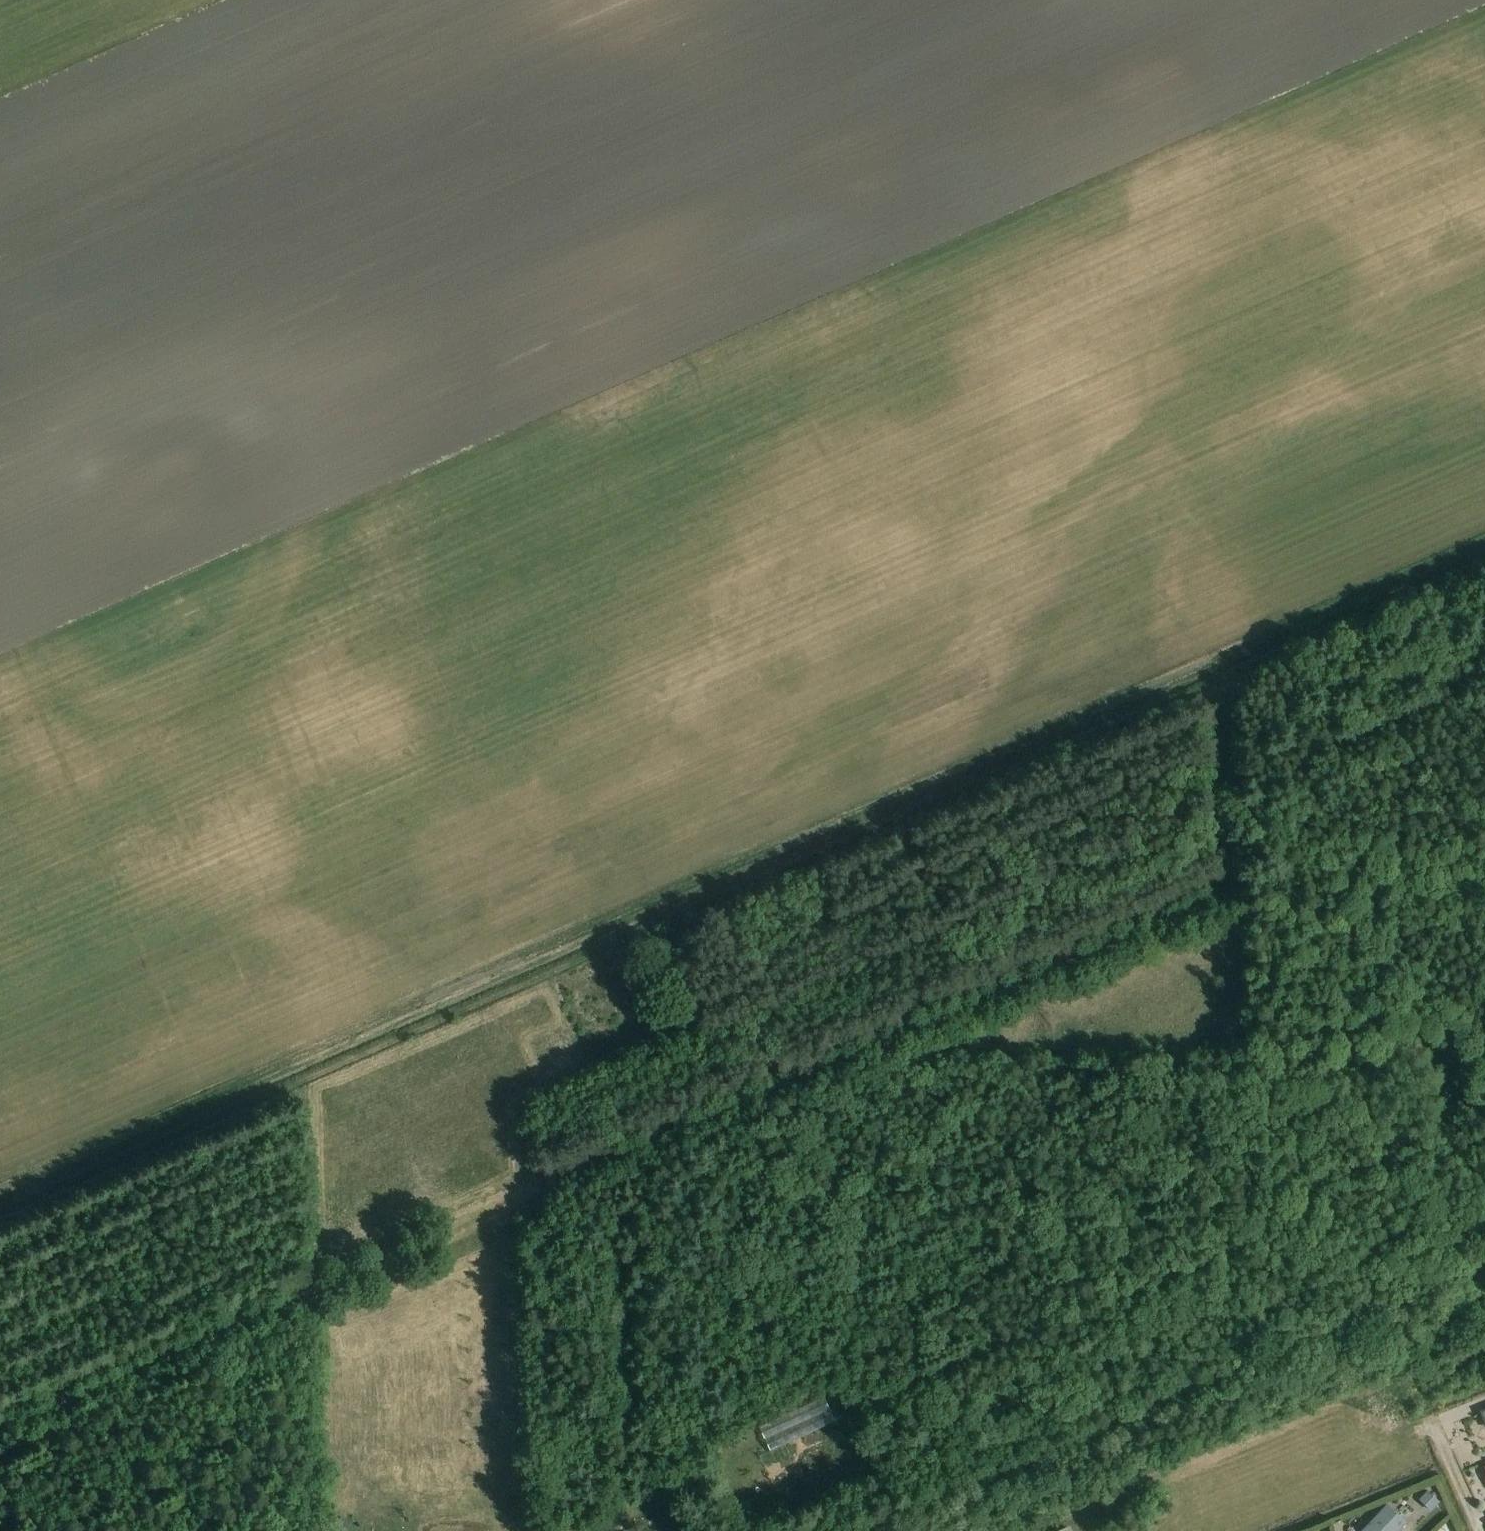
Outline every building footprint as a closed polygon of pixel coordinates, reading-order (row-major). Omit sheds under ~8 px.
[(1420,1500),(1432,1512),(1440,1503),(1428,1491),(1420,1500)] [(1408,1524),(1388,1505),(1363,1530),(1401,1530),(1408,1524)]
